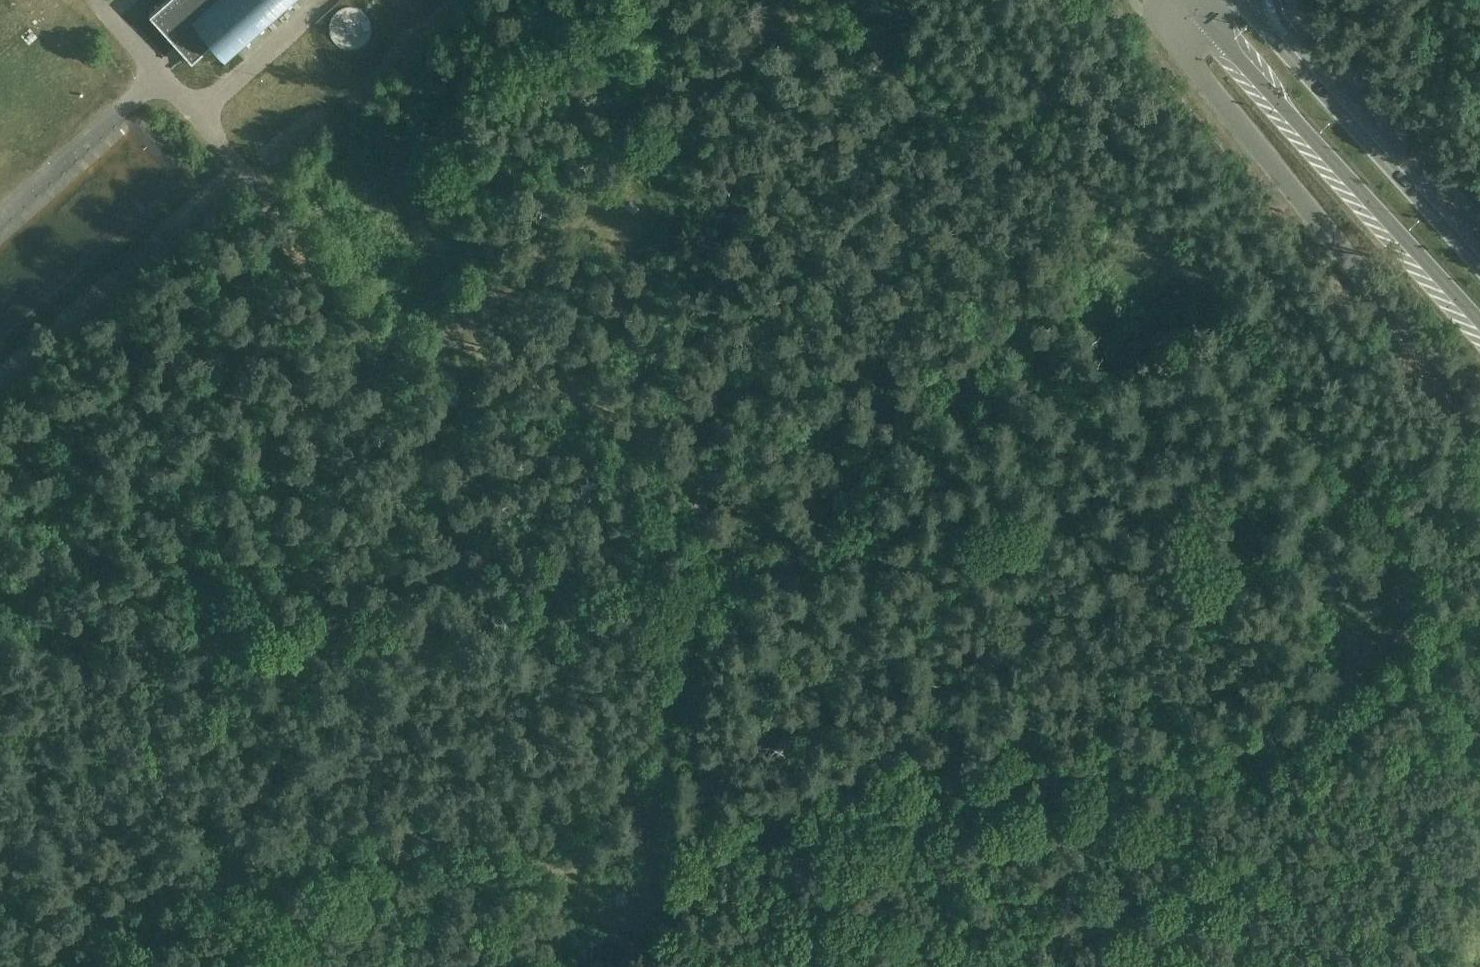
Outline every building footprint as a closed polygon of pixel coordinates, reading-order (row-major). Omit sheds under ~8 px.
[(185,56),(190,61),(197,55),(198,56),(199,55),(199,54),(213,42),(224,55),(237,44),(238,45),(239,44),(238,43),(251,32),(252,32),(253,31),(252,31),(265,19),(266,20),(267,19),(266,18),(279,7),(280,8),(281,7),(280,6),(287,0),(163,0),(156,6),(156,5),(154,6),(155,7),(148,13),(154,20),(153,21),(154,22),(155,21),(165,32),(164,33),(165,34),(166,33),(176,44),(175,45),(176,46),(177,46),(184,54),(183,55),(185,56)] [(367,36),(368,31),(366,24),(363,18),(360,15),(356,13),(349,11),(341,11),(334,15),(331,18),(329,21),(327,26),(327,30),(327,37),(329,40),(331,44),(334,47),(338,50),(346,52),(353,51),(356,50),(360,47),(364,43),(366,40),(367,36)]
